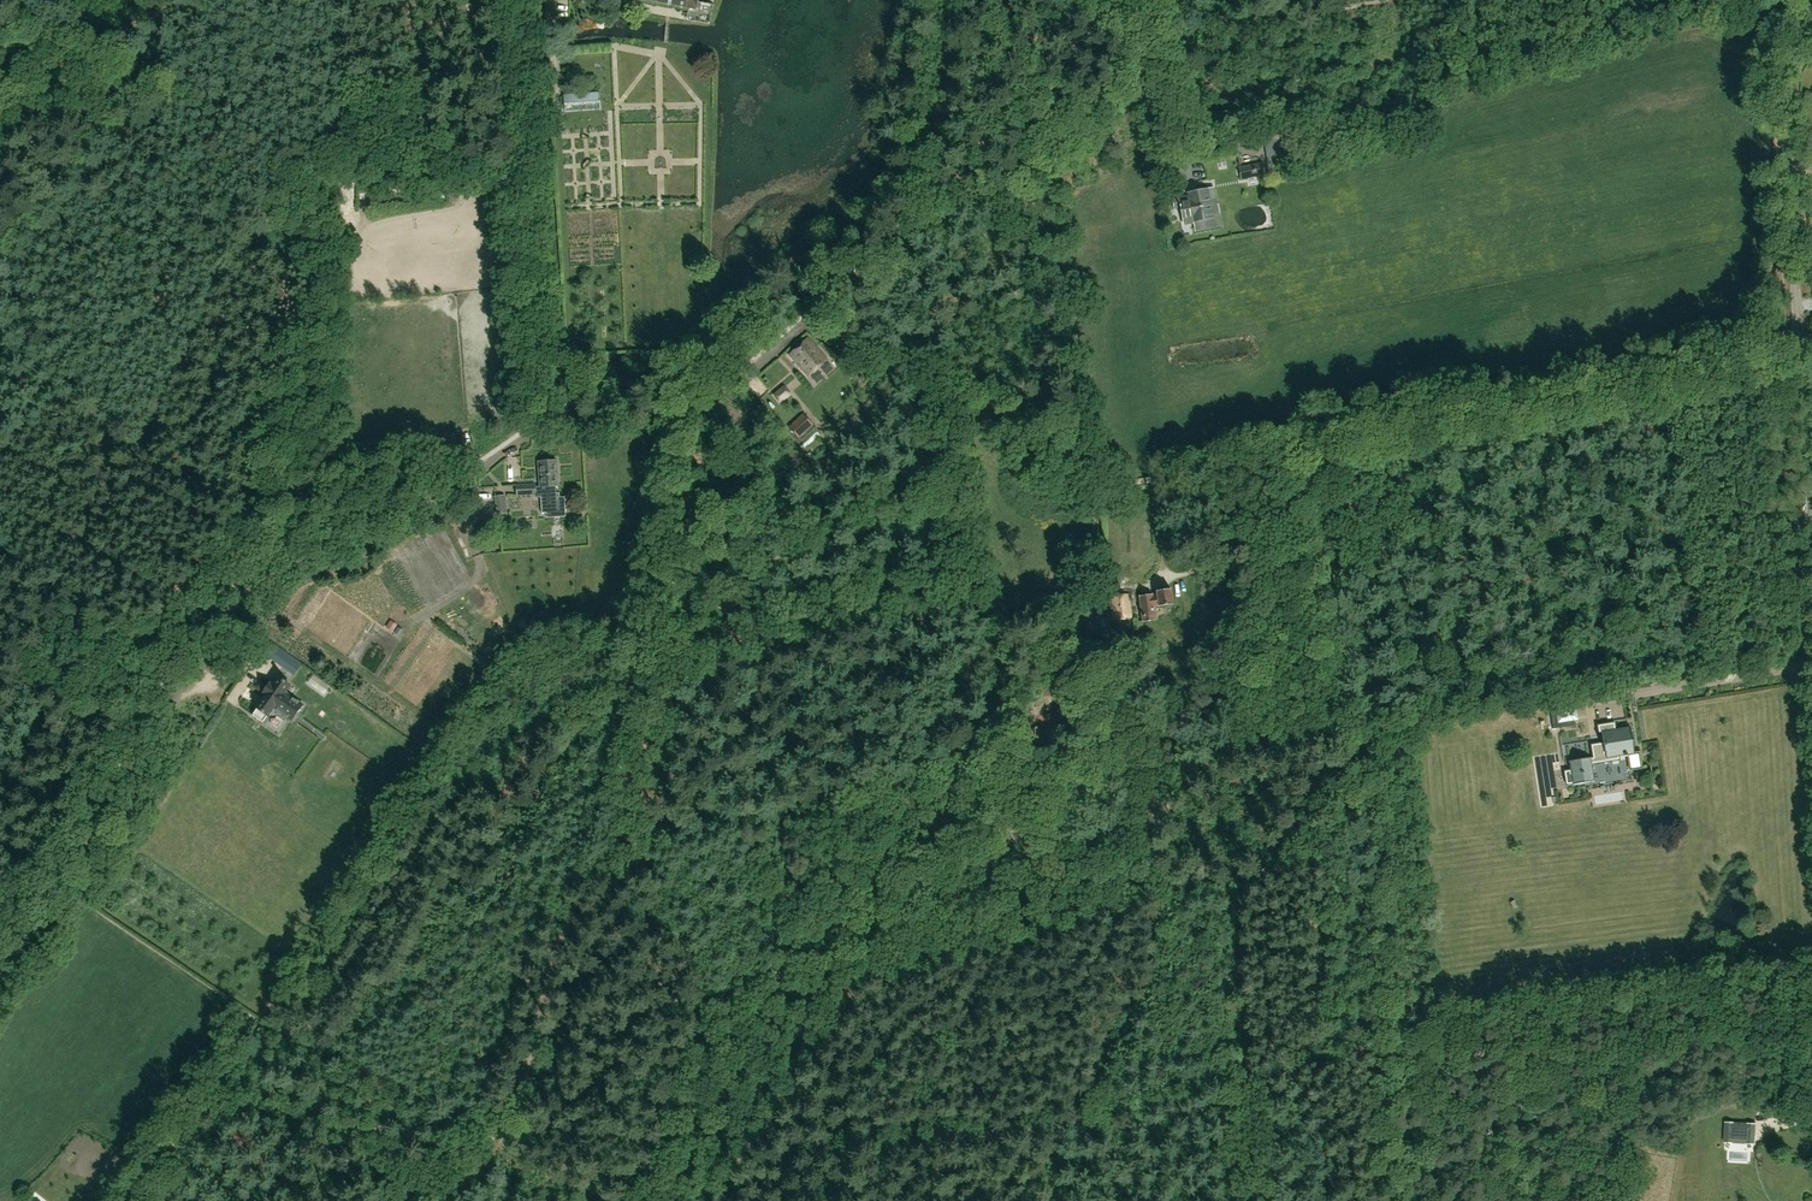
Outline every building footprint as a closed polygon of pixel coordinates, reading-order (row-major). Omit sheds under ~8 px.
[(695,10),(697,0),(642,0),(695,10)] [(599,93),(564,95),(565,112),(600,110),(599,93)] [(1239,167),(1241,180),(1265,175),(1262,163),(1239,167)] [(1188,195),(1172,198),(1174,210),(1181,208),(1183,218),(1193,216),(1194,221),(1212,218),(1207,190),(1188,194),(1188,195)] [(791,354),(809,376),(827,360),(807,338),(791,354)] [(790,394),(784,386),(773,395),(780,402),(790,394)] [(797,436),(811,423),(803,415),(789,428),(797,436)] [(538,462),(540,486),(535,486),(535,483),(516,484),(516,496),(534,495),(534,498),(540,498),(541,513),(547,513),(547,518),(566,516),(565,497),(560,497),(560,493),(556,493),(556,486),(559,486),(557,460),(538,462)] [(508,514),(505,495),(495,496),(497,515),(508,514)] [(640,537),(632,549),(638,553),(646,540),(640,537)] [(1245,555),(1229,559),(1233,574),(1248,569),(1245,555)] [(1170,589),(1156,591),(1157,596),(1153,597),(1153,594),(1139,596),(1143,621),(1156,620),(1154,606),(1172,604),(1170,589)] [(1114,620),(1130,618),(1127,596),(1111,598),(1114,620)] [(390,623),(387,627),(393,632),(396,627),(390,623)] [(397,628),(394,633),(400,636),(403,632),(397,628)] [(1113,646),(1122,645),(1121,636),(1112,637),(1113,646)] [(289,654),(281,649),(274,659),(293,672),(299,664),(287,656),(289,654)] [(274,707),(291,720),(302,704),(285,692),(289,685),(285,682),(286,681),(283,679),(283,681),(278,677),(272,686),(270,684),(264,692),(266,694),(263,699),(262,698),(257,705),(258,706),(257,708),(268,716),(274,707)] [(1497,715),(1515,712),(1513,698),(1494,701),(1497,715)] [(1570,707),(1550,710),(1553,729),(1573,726),(1570,707)] [(1634,753),(1630,726),(1615,729),(1614,723),(1598,726),(1599,732),(1601,732),(1603,743),(1591,745),(1593,758),(1590,758),(1590,757),(1568,761),(1570,770),(1565,771),(1567,784),(1572,783),(1572,784),(1594,781),(1591,763),(1603,761),(1618,759),(1618,756),(1634,753)] [(1734,1122),(1726,1121),(1725,1142),(1733,1142),(1734,1122)] [(1755,1123),(1746,1122),(1745,1143),(1754,1143),(1755,1123)]
